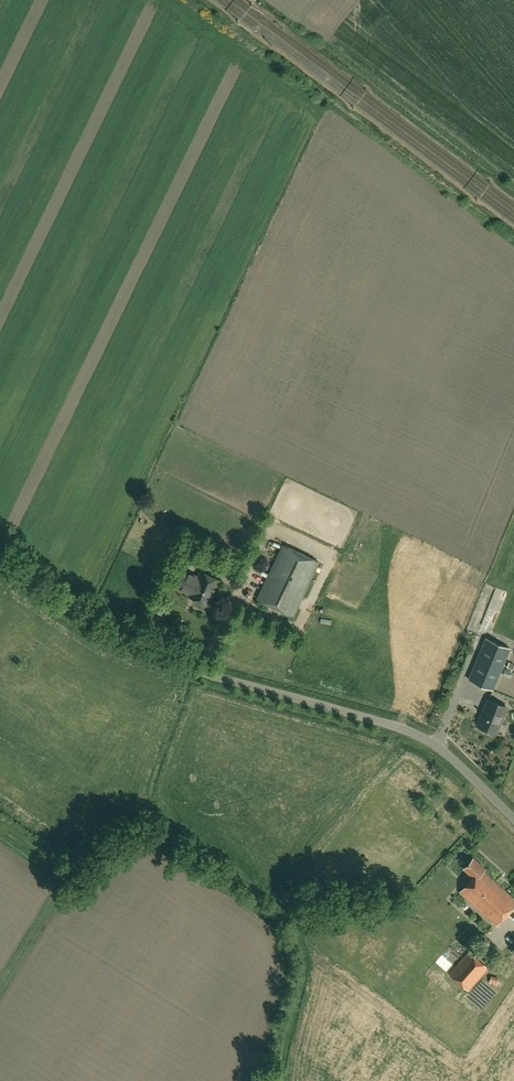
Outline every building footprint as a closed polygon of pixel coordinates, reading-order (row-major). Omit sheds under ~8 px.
[(319,562),(283,545),(258,598),(293,615),(319,562)] [(190,596),(193,597),(207,604),(219,580),(201,571),(199,577),(181,569),(173,585),(191,594),(190,596)] [(494,690),(510,649),(511,647),(485,637),(468,679),(494,690)] [(496,732),(507,707),(488,699),(478,724),(496,732)] [(485,867),(473,856),(464,867),(475,878),(462,892),(495,923),(513,902),(513,898),(483,870),(485,867)] [(489,968),(468,950),(448,973),(469,990),(489,968)]
